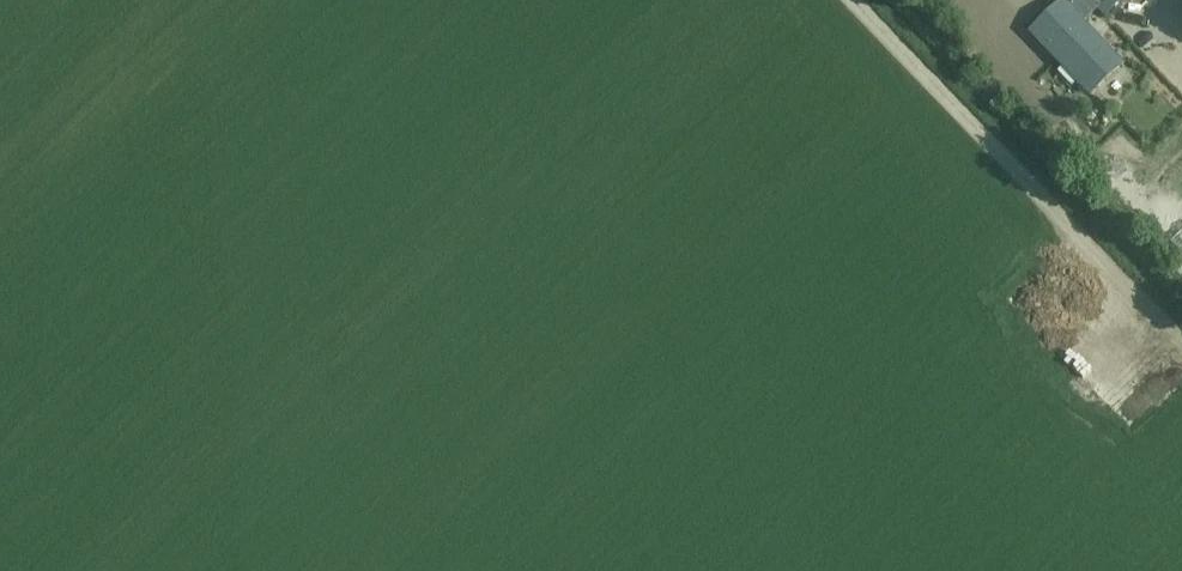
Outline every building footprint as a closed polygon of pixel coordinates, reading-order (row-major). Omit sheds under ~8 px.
[(1031,33),(1090,96),(1121,66),(1082,24),(1097,9),(1088,0),(1075,0),(1067,8),(1062,3),(1031,33)] [(1097,9),(1104,17),(1122,0),(1088,0),(1097,9)]
